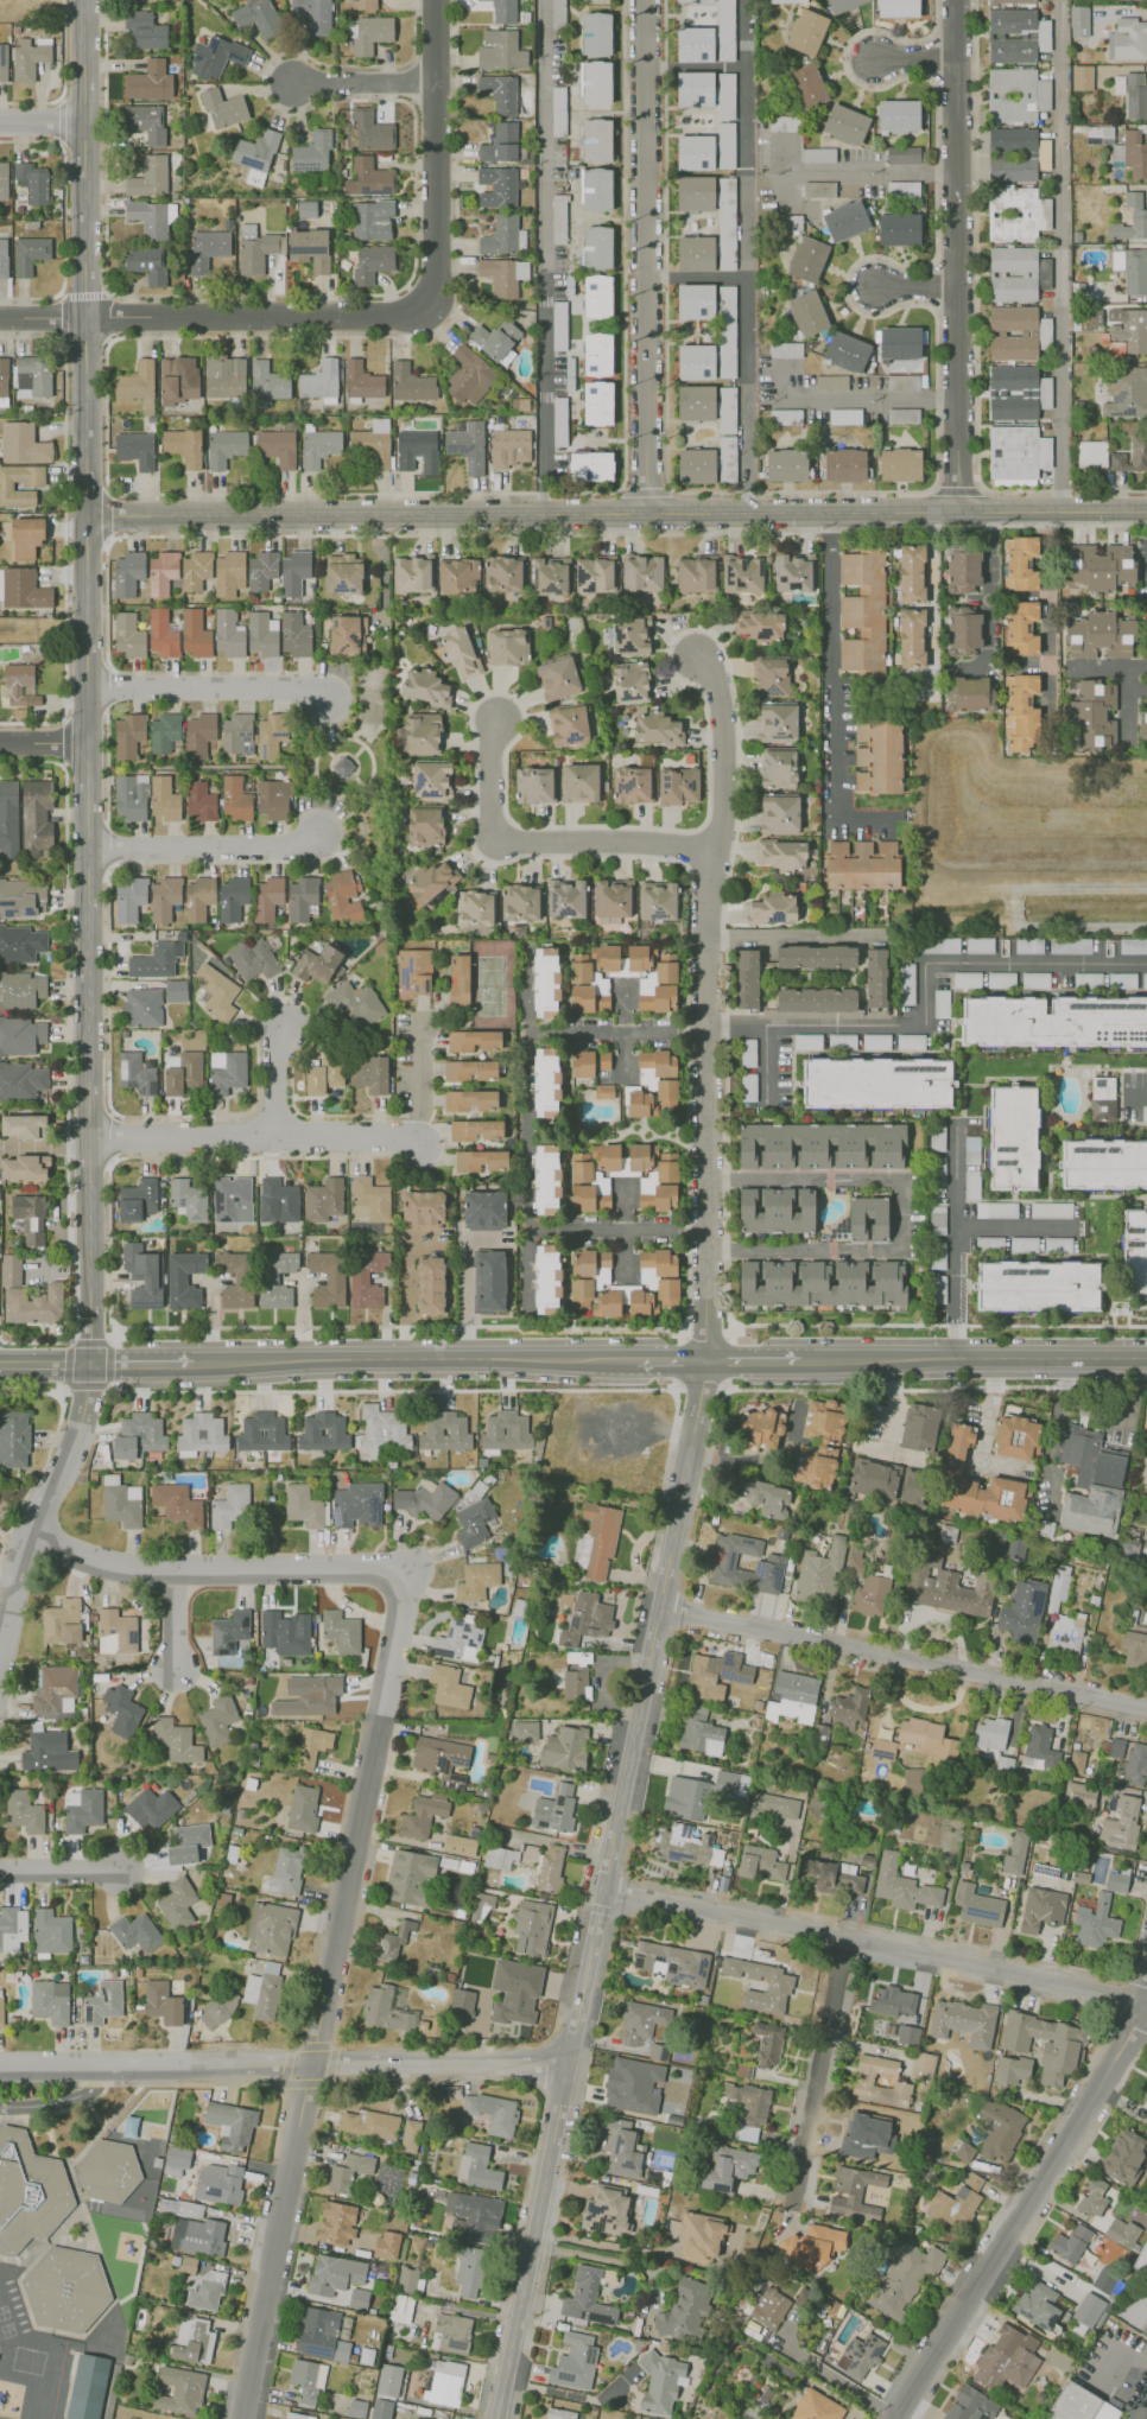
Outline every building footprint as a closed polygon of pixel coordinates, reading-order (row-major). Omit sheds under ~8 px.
[(237,28),(253,21),(259,36),(281,26),(270,0),(246,0),(247,2),(230,9),(237,28)] [(291,18),(306,18),(308,34),(331,33),(329,0),(290,0),(291,18)] [(353,9),(376,8),(376,0),(352,0),(353,9)] [(513,0),(474,0),(474,1),(488,1),(488,24),(513,24),(513,0)] [(734,58),(734,0),(716,0),(717,58),(734,58)] [(869,1),(869,0),(825,0),(830,14),(869,1)] [(918,15),(918,0),(877,0),(877,17),(918,15)] [(1089,37),(1089,6),(1070,5),(1070,36),(1089,37)] [(1146,58),(1146,20),(1136,20),(1136,5),(1103,5),(1104,18),(1115,18),(1115,31),(1107,32),(1107,58),(1146,58)] [(829,18),(799,6),(784,44),(813,56),(829,18)] [(1050,51),(1050,19),(1035,19),(1035,8),(988,8),(988,62),(1035,62),(1037,50),(1050,51)] [(133,47),(167,47),(166,24),(152,24),(152,9),(123,9),(123,28),(133,28),(133,47)] [(611,13),(582,12),(581,55),(610,55),(611,13)] [(393,17),(350,17),(350,56),(372,56),(372,40),(393,40),(393,17)] [(676,25),(676,59),(714,59),(712,25),(676,25)] [(517,49),(517,30),(483,30),(483,44),(477,44),(477,68),(527,68),(527,49),(517,49)] [(251,50),(210,32),(205,44),(198,42),(186,69),(216,82),(226,57),(243,64),(251,50)] [(34,82),(34,62),(51,62),(51,39),(30,39),(30,37),(14,38),(15,82),(34,82)] [(172,74),(164,72),(165,57),(146,57),(146,74),(125,74),(125,97),(172,97),(172,74)] [(610,61),(581,61),(581,104),(611,103),(610,61)] [(826,102),(817,62),(791,69),(800,109),(826,102)] [(1092,65),(1071,65),(1071,89),(1092,89),(1092,65)] [(1050,78),(1035,78),(1035,68),(987,69),(988,121),(1035,121),(1035,110),(1050,109),(1050,78)] [(714,71),(676,71),(677,106),(714,106),(714,71)] [(718,119),(735,119),(734,71),(717,72),(718,119)] [(1126,71),(1124,118),(1146,118),(1146,72),(1126,71)] [(515,75),(477,76),(479,96),(493,95),(493,114),(517,114),(515,75)] [(1114,94),(1124,94),(1124,76),(1114,76),(1114,94)] [(242,94),(221,100),(217,85),(201,90),(211,129),(249,118),(242,94)] [(564,85),(550,87),(551,135),(565,135),(564,85)] [(919,100),(877,100),(877,132),(919,132),(919,100)] [(870,118),(832,101),(820,131),(858,146),(870,118)] [(165,146),(165,126),(159,125),(159,106),(123,104),(123,128),(147,129),(146,146),(165,146)] [(372,122),(372,108),(356,107),(355,147),(392,148),(392,123),(372,122)] [(610,118),(581,119),(582,161),(611,161),(610,118)] [(477,144),(477,160),(517,159),(517,121),(493,121),(494,144),(477,144)] [(734,169),(735,122),(716,122),(716,167),(734,169)] [(279,131),(260,126),(255,142),(236,136),(228,163),(249,169),(246,183),(262,188),(279,131)] [(1085,142),(1113,144),(1113,126),(1086,126),(1085,142)] [(290,170),(329,170),(329,127),(312,128),(312,145),(290,145),(290,170)] [(1050,139),(1037,139),(1037,128),(989,127),(988,180),(1035,180),(1035,170),(1050,170),(1050,139)] [(1140,142),(1140,129),(1123,128),(1122,165),(1130,166),(1130,178),(1146,178),(1146,142),(1140,142)] [(714,135),(677,134),(677,169),(714,170),(714,135)] [(886,163),(919,163),(919,146),(886,146),(886,163)] [(835,161),(835,147),(803,147),(803,161),(835,161)] [(125,177),(126,193),(167,192),(166,153),(142,153),(142,176),(125,177)] [(394,193),(394,170),(372,170),(372,154),(354,154),(354,179),(343,179),(343,193),(394,193)] [(47,205),(47,167),(31,167),(31,161),(14,161),(13,182),(28,183),(27,204),(47,205)] [(0,162),(0,199),(8,199),(8,162),(0,162)] [(515,167),(476,167),(476,184),(490,184),(490,190),(479,191),(479,207),(517,205),(515,167)] [(611,167),(582,167),(582,210),(611,210),(611,167)] [(677,210),(714,210),(712,176),(677,176),(677,210)] [(718,269),(735,269),(735,177),(715,177),(715,209),(717,209),(718,269)] [(835,182),(803,180),(803,196),(835,197),(835,182)] [(919,196),(918,180),(886,182),(887,197),(919,196)] [(1050,197),(1035,197),(1035,186),(987,189),(988,241),(1037,240),(1037,229),(1051,228),(1050,197)] [(1141,209),(1141,191),(1123,191),(1124,207),(1130,207),(1130,223),(1107,223),(1107,237),(1146,236),(1146,208),(1141,209)] [(566,243),(565,193),(551,195),(552,243),(566,243)] [(832,242),(872,227),(858,197),(820,214),(832,242)] [(297,216),(316,216),(316,201),(297,201),(297,216)] [(393,201),(351,201),(353,240),(391,239),(389,217),(393,217),(393,201)] [(123,202),(123,220),(142,220),(142,239),(167,240),(167,221),(175,221),(175,202),(123,202)] [(518,212),(494,212),(493,236),(477,236),(477,252),(525,252),(525,229),(518,229),(518,212)] [(879,243),(919,245),(920,214),(879,212),(879,243)] [(239,275),(264,275),(264,252),(285,252),(285,234),(255,234),(255,223),(240,223),(239,275)] [(611,268),(611,227),(582,226),(581,267),(611,268)] [(287,230),(289,261),(311,261),(311,274),(328,274),(328,229),(287,230)] [(230,231),(190,230),(189,274),(208,274),(208,255),(229,256),(230,231)] [(786,271),(815,282),(830,246),(800,234),(786,271)] [(677,236),(677,271),(715,271),(714,236),(677,236)] [(50,237),(14,237),(14,277),(32,277),(31,259),(51,259),(50,237)] [(393,271),(393,246),(355,246),(355,286),(374,285),(374,271),(393,271)] [(1037,247),(989,246),(988,269),(999,269),(999,278),(989,278),(989,300),(1037,300),(1037,247)] [(159,247),(125,248),(125,271),(146,271),(147,286),(166,286),(166,266),(159,267),(159,247)] [(1123,248),(1124,294),(1146,293),(1146,248),(1123,248)] [(1111,269),(1122,269),(1123,251),(1112,250),(1111,269)] [(1051,258),(1040,258),(1039,289),(1050,289),(1051,258)] [(477,275),(492,275),(490,298),(517,298),(517,278),(528,279),(528,260),(477,259),(477,275)] [(611,317),(611,274),(584,274),(583,317),(611,317)] [(715,318),(714,284),(677,284),(677,319),(715,318)] [(735,375),(735,285),(720,285),(720,348),(715,348),(715,375),(735,375)] [(830,326),(815,288),(786,299),(801,337),(830,326)] [(552,350),(566,350),(565,300),(552,301),(552,350)] [(989,358),(1037,360),(1037,306),(989,306),(989,329),(1021,330),(1021,337),(989,336),(989,358)] [(1102,328),(1101,307),(1078,309),(1078,329),(1102,328)] [(1126,339),(1126,353),(1146,353),(1146,308),(1105,307),(1105,323),(1113,323),(1113,339),(1126,339)] [(489,334),(479,323),(467,336),(496,362),(522,332),(505,317),(489,334)] [(1051,317),(1038,318),(1038,349),(1052,348),(1051,317)] [(920,357),(920,343),(925,343),(925,325),(879,328),(879,358),(920,357)] [(860,374),(872,344),(834,329),(822,357),(860,374)] [(584,332),(583,375),(611,375),(613,334),(584,332)] [(499,373),(461,342),(449,355),(462,364),(443,388),(461,402),(464,396),(474,404),(499,373)] [(801,357),(801,343),(769,342),(768,356),(801,357)] [(678,379),(714,379),(714,343),(677,344),(678,379)] [(50,398),(51,356),(14,355),(13,396),(50,398)] [(159,357),(160,401),(198,400),(197,356),(159,357)] [(336,356),(321,357),(321,372),(298,373),(298,396),(322,396),(322,402),(337,402),(336,356)] [(8,357),(0,357),(0,405),(7,406),(8,357)] [(153,357),(137,357),(137,373),(114,373),(114,396),(141,396),(141,414),(153,414),(153,357)] [(205,357),(204,396),(245,396),(245,358),(205,357)] [(384,374),(361,373),(361,357),(346,357),(346,396),(384,396),(384,374)] [(566,391),(574,391),(574,357),(566,357),(566,391)] [(251,399),(290,400),(290,373),(267,373),(267,358),(251,358),(251,399)] [(392,399),(436,399),(436,375),(408,375),(408,358),(392,360),(392,399)] [(1110,364),(1109,400),(1100,400),(1100,414),(1146,415),(1146,365),(1110,364)] [(1037,366),(988,366),(989,394),(989,419),(1037,419),(1037,366)] [(918,374),(886,375),(887,391),(919,391),(918,374)] [(1051,377),(1038,377),(1038,408),(1052,408),(1051,377)] [(613,381),(584,381),(583,425),(611,425),(613,381)] [(714,385),(677,386),(678,420),(715,419),(714,385)] [(735,432),(735,386),(716,387),(717,432),(735,432)] [(566,446),(566,396),(552,396),(552,446),(566,446)] [(919,423),(919,407),(887,408),(887,424),(919,423)] [(861,408),(829,408),(829,424),(861,424),(861,408)] [(771,424),(801,423),(800,409),(769,409),(771,424)] [(388,418),(370,418),(370,430),(349,431),(350,458),(374,458),(374,470),(389,470),(388,418)] [(444,430),(444,453),(467,453),(467,476),(483,475),(483,419),(464,419),(465,430),(444,430)] [(1,462),(52,461),(52,440),(33,440),(33,420),(1,421),(1,462)] [(1051,437),(1037,436),(1037,426),(989,425),(989,484),(1037,484),(1037,468),(1051,468),(1051,437)] [(530,428),(490,428),(490,465),(530,465),(530,428)] [(201,470),(201,430),(161,430),(161,453),(184,452),(184,470),(201,470)] [(294,469),(294,430),(255,430),(255,456),(278,456),(278,470),(294,469)] [(341,430),(302,431),(303,470),(318,470),(318,455),(341,455),(341,430)] [(436,453),(436,430),(397,431),(397,470),(413,470),(413,455),(436,453)] [(208,470),(226,470),(226,455),(247,455),(247,431),(208,431),(208,470)] [(153,471),(153,432),(114,433),(115,459),(137,458),(137,471),(153,471)] [(1146,469),(1146,435),(1130,436),(1130,451),(1109,452),(1109,471),(1146,469)] [(735,481),(735,436),(718,436),(720,481),(735,481)] [(1076,466),(1105,466),(1107,440),(1077,440),(1076,466)] [(715,483),(715,447),(677,449),(678,483),(715,483)] [(880,480),(920,481),(921,449),(880,447),(880,480)] [(765,449),(766,481),(807,480),(807,449),(765,449)] [(823,480),(866,481),(866,449),(824,449),(823,480)] [(569,480),(611,481),(613,452),(570,451),(569,480)] [(36,504),(36,489),(12,490),(12,484),(45,484),(44,464),(0,465),(0,506),(36,504)] [(34,558),(34,545),(44,545),(43,518),(11,518),(12,559),(34,558)] [(1038,537),(1003,537),(1005,590),(1038,589),(1038,570),(1029,570),(1028,558),(1038,557),(1038,537)] [(1132,544),(1101,542),(1101,544),(1081,544),(1079,567),(1070,566),(1070,580),(1085,582),(1085,590),(1115,590),(1115,585),(1135,585),(1135,566),(1130,566),(1132,544)] [(923,544),(899,545),(900,603),(924,603),(923,544)] [(883,546),(868,547),(868,552),(838,553),(838,584),(857,584),(858,595),(838,595),(838,627),(858,627),(858,639),(838,639),(838,669),(860,669),(860,675),(885,675),(883,546)] [(946,551),(948,592),(971,592),(971,585),(981,585),(980,550),(946,551)] [(113,558),(113,597),(135,597),(135,578),(145,578),(145,551),(122,551),(122,558),(113,558)] [(201,590),(201,578),(211,578),(211,552),(182,553),(182,591),(201,590)] [(215,597),(235,596),(234,588),(245,588),(243,552),(214,553),(215,597)] [(248,590),(267,590),(267,578),(278,578),(278,552),(247,553),(248,590)] [(310,552),(280,553),(281,596),(300,596),(300,578),(311,578),(310,552)] [(169,597),(169,578),(178,578),(178,553),(148,553),(148,597),(169,597)] [(812,591),(811,553),(774,554),(774,591),(812,591)] [(362,554),(325,554),(324,591),(362,592),(362,554)] [(622,589),(663,590),(663,554),(622,554),(622,589)] [(575,557),(576,592),(615,591),(615,555),(575,557)] [(716,591),(716,555),(676,557),(677,592),(716,591)] [(722,592),(762,592),(763,555),(723,555),(722,592)] [(432,591),(432,557),(392,558),(393,592),(432,591)] [(522,590),(521,557),(483,557),(484,591),(522,590)] [(566,595),(568,557),(531,557),(530,593),(566,595)] [(438,558),(438,592),(479,593),(480,559),(438,558)] [(52,586),(36,588),(34,566),(1,567),(2,608),(52,607),(52,586)] [(1038,652),(1038,635),(1029,635),(1028,620),(1038,620),(1038,601),(1006,601),(1007,653),(1038,652)] [(946,655),(970,655),(970,648),(981,648),(981,607),(946,605),(946,655)] [(235,607),(215,608),(215,650),(223,650),(224,656),(245,656),(243,626),(235,626),(235,607)] [(167,608),(148,608),(148,655),(178,654),(178,629),(167,629),(167,608)] [(182,654),(211,655),(211,629),(201,629),(201,608),(182,608),(182,654)] [(923,609),(899,609),(900,667),(924,667),(923,609)] [(267,610),(247,611),(248,650),(258,650),(258,656),(278,655),(277,618),(267,618),(267,610)] [(311,654),(310,624),(300,624),(300,610),(280,610),(281,654),(311,654)] [(784,612),(734,610),(734,633),(752,633),(752,640),(782,641),(784,612)] [(1133,656),(1133,620),(1114,620),(1114,610),(1085,611),(1085,620),(1064,621),(1064,643),(1069,642),(1069,656),(1096,656),(1095,646),(1104,646),(1104,656),(1133,656)] [(134,611),(114,611),(114,650),(123,650),(123,656),(146,656),(145,629),(135,629),(134,611)] [(359,653),(359,615),(329,616),(330,653),(359,653)] [(608,622),(608,654),(647,653),(647,621),(608,622)] [(481,671),(465,624),(436,635),(445,662),(451,660),(458,679),(481,671)] [(489,665),(528,664),(527,628),(489,629),(489,665)] [(534,665),(545,701),(581,692),(571,655),(534,665)] [(754,696),(788,694),(787,656),(753,658),(754,696)] [(648,700),(647,661),(611,662),(613,701),(648,700)] [(8,705),(40,705),(40,694),(33,694),(33,664),(2,664),(2,697),(8,697),(8,705)] [(400,697),(449,706),(451,698),(446,697),(449,682),(433,679),(435,672),(406,666),(400,697)] [(1038,674),(1006,674),(1006,751),(1029,751),(1029,742),(1038,742),(1039,707),(1029,707),(1029,693),(1038,693),(1038,674)] [(946,709),(988,707),(988,677),(946,678),(946,709)] [(1115,747),(1116,719),(1108,719),(1108,710),(1115,710),(1115,693),(1108,693),(1108,680),(1075,679),(1075,700),(1067,700),(1067,745),(1115,747)] [(1146,738),(1146,698),(1140,698),(1139,737),(1146,738)] [(759,741),(797,741),(797,704),(760,703),(759,741)] [(552,744),(589,739),(584,704),(547,709),(552,744)] [(441,712),(405,713),(405,754),(441,753),(441,712)] [(215,713),(197,713),(197,718),(186,718),(185,757),(204,757),(205,741),(215,741),(215,713)] [(221,715),(222,754),(253,753),(252,713),(221,715)] [(668,720),(668,713),(633,713),(634,742),(682,741),(680,720),(668,720)] [(114,758),(135,758),(135,741),(145,741),(146,716),(114,715),(114,758)] [(170,753),(170,741),(180,741),(180,715),(150,715),(151,753),(170,753)] [(256,715),(258,758),(278,758),(277,741),(287,741),(286,715),(256,715)] [(902,793),(902,719),(855,719),(855,744),(855,766),(866,766),(866,772),(855,772),(855,793),(902,793)] [(797,748),(761,747),(761,786),(796,787),(797,748)] [(356,768),(344,755),(332,766),(344,779),(356,768)] [(449,761),(414,761),(413,796),(449,798),(449,761)] [(560,801),(598,802),(600,763),(562,763),(560,801)] [(515,768),(515,802),(553,802),(553,767),(515,768)] [(649,767),(611,767),(613,802),(651,802),(649,767)] [(698,802),(698,767),(658,767),(658,804),(698,802)] [(146,774),(114,775),(115,819),(147,818),(146,774)] [(170,774),(151,774),(151,814),(161,814),(161,820),(180,820),(179,793),(170,793),(170,774)] [(242,775),(222,774),(222,818),(252,819),(252,793),(241,793),(242,775)] [(1,850),(1,857),(18,857),(18,780),(0,780),(0,850),(1,850)] [(205,780),(188,780),(188,820),(217,820),(216,793),(205,793),(205,780)] [(290,818),(289,780),(258,780),(258,818),(290,818)] [(55,851),(40,850),(40,858),(24,857),(24,781),(55,781),(55,811),(49,811),(49,821),(55,821),(55,851)] [(799,795),(761,794),(760,832),(798,833),(799,795)] [(407,807),(408,844),(443,843),(442,807),(407,807)] [(806,840),(760,839),(759,866),(805,868),(806,840)] [(899,888),(898,840),(874,840),(853,840),(853,852),(847,852),(847,840),(828,840),(828,852),(824,852),(825,889),(899,888)] [(406,884),(417,904),(461,878),(446,853),(413,874),(417,878),(406,884)] [(330,920),(349,916),(350,922),(363,920),(360,897),(356,878),(351,880),(350,869),(329,872),(330,880),(324,881),(330,920)] [(283,876),(265,877),(265,882),(254,882),(254,922),(274,921),(273,903),(284,903),(283,876)] [(115,922),(137,922),(137,904),(146,904),(147,877),(116,877),(115,922)] [(289,922),(308,921),(306,902),(318,902),(318,877),(287,878),(289,922)] [(151,922),(171,922),(171,903),(180,903),(182,878),(151,878),(151,922)] [(185,922),(204,922),(205,903),(215,904),(215,878),(185,878),(185,922)] [(249,878),(220,878),(220,922),(239,921),(239,903),(249,903),(249,878)] [(585,916),(585,878),(547,880),(547,918),(585,916)] [(0,880),(0,917),(46,915),(45,880),(0,880)] [(592,880),(594,916),(632,916),(632,880),(607,881),(607,880),(592,880)] [(639,920),(677,919),(677,881),(639,882),(639,920)] [(502,921),(540,919),(539,884),(501,885),(502,921)] [(796,923),(796,895),(784,895),(784,890),(763,890),(763,900),(746,900),(746,922),(796,923)] [(494,926),(494,891),(457,891),(458,926),(494,926)] [(34,952),(47,951),(47,931),(30,931),(30,925),(0,925),(0,961),(34,961),(34,952)] [(260,971),(265,979),(281,969),(261,935),(247,944),(243,939),(226,951),(243,982),(260,971)] [(960,938),(921,938),(921,953),(959,953),(960,938)] [(994,938),(966,938),(966,953),(994,953),(994,938)] [(1016,953),(1043,953),(1043,938),(1016,938),(1016,953)] [(1120,938),(1120,954),(1146,954),(1146,939),(1120,938)] [(1050,953),(1091,954),(1091,939),(1050,939),(1050,953)] [(182,955),(182,940),(151,941),(152,955),(127,955),(127,976),(175,974),(173,955),(182,955)] [(304,980),(308,974),(325,985),(343,953),(324,942),(316,955),(303,947),(290,972),(304,980)] [(777,969),(856,966),(856,944),(775,946),(777,969)] [(619,946),(590,945),(590,958),(595,958),(595,970),(619,971),(619,946)] [(650,946),(628,945),(627,970),(649,971),(650,946)] [(398,948),(397,995),(430,996),(431,950),(398,948)] [(533,1018),(559,1017),(559,948),(533,948),(533,1018)] [(759,1008),(758,948),(736,948),(737,1009),(759,1008)] [(886,948),(866,948),(864,1007),(885,1008),(886,948)] [(637,1011),(676,1011),(677,954),(658,953),(658,972),(647,972),(647,978),(638,978),(637,1011)] [(468,954),(448,954),(449,1005),(469,1005),(468,954)] [(571,1011),(594,1011),(593,994),(609,994),(608,975),(591,975),(590,954),(571,954),(571,1011)] [(240,988),(203,961),(190,978),(211,993),(202,1007),(226,1023),(236,1009),(229,1003),(240,988)] [(914,963),(898,963),(899,1004),(915,1004),(914,963)] [(46,976),(30,976),(30,970),(0,971),(0,1009),(34,1008),(34,997),(46,997),(46,976)] [(1134,971),(1118,976),(1120,987),(1137,983),(1134,971)] [(981,972),(953,973),(953,987),(981,987),(981,972)] [(987,987),(1015,987),(1015,972),(987,972),(987,987)] [(1022,988),(1050,988),(1050,972),(1022,972),(1022,988)] [(1101,987),(1102,973),(1075,972),(1074,986),(1101,987)] [(186,979),(165,979),(165,1002),(186,1001),(186,979)] [(367,982),(353,990),(346,980),(325,992),(350,1034),(386,1012),(367,982)] [(160,988),(123,989),(125,1027),(161,1026),(160,988)] [(775,1010),(856,1010),(856,989),(777,988),(775,1010)] [(949,1018),(950,990),(934,990),(934,1018),(949,1018)] [(594,995),(595,1011),(610,1011),(610,995),(594,995)] [(1146,1045),(1146,997),(1050,997),(1050,1013),(1044,1013),(1045,997),(961,997),(961,1045),(1146,1045)] [(46,1022),(30,1022),(30,1016),(0,1017),(0,1055),(34,1054),(34,1043),(46,1042),(46,1022)] [(449,1050),(471,1052),(471,1047),(501,1047),(501,1031),(449,1030),(449,1050)] [(822,1034),(794,1034),(794,1049),(821,1049),(822,1034)] [(856,1035),(828,1034),(828,1047),(855,1048),(856,1035)] [(890,1035),(863,1034),(863,1049),(890,1049),(890,1035)] [(925,1035),(897,1034),(897,1050),(924,1050),(925,1035)] [(756,1066),(755,1039),(741,1039),(741,1067),(756,1066)] [(534,1117),(560,1117),(559,1048),(534,1048),(534,1117)] [(156,1096),(156,1067),(141,1067),(140,1050),(118,1050),(119,1086),(137,1086),(138,1096),(156,1096)] [(201,1050),(165,1050),(164,1096),(188,1096),(188,1086),(201,1086),(201,1050)] [(246,1050),(209,1052),(210,1094),(227,1094),(227,1086),(246,1086),(246,1050)] [(595,1077),(595,1070),(609,1070),(610,1050),(572,1050),(571,1077),(595,1077)] [(629,1116),(658,1116),(658,1109),(676,1109),(676,1051),(638,1051),(638,1089),(629,1089),(629,1116)] [(343,1085),(342,1055),(321,1055),(321,1065),(304,1066),(305,1096),(324,1096),(324,1085),(343,1085)] [(387,1055),(350,1055),(350,1085),(368,1085),(368,1094),(387,1094),(387,1055)] [(952,1107),(952,1058),(803,1059),(803,1108),(952,1107)] [(498,1079),(496,1060),(444,1061),(445,1080),(498,1079)] [(30,1067),(30,1062),(0,1062),(0,1100),(36,1100),(36,1088),(47,1088),(47,1067),(30,1067)] [(756,1101),(756,1073),(741,1074),(741,1101),(756,1101)] [(1115,1077),(1090,1077),(1091,1120),(1116,1120),(1115,1077)] [(614,1098),(614,1085),(594,1085),(595,1099),(614,1098)] [(990,1087),(988,1190),(1036,1191),(1038,1087),(990,1087)] [(498,1090),(445,1090),(445,1110),(469,1111),(469,1106),(498,1106),(498,1090)] [(46,1115),(1,1115),(0,1137),(38,1137),(38,1125),(46,1125),(46,1115)] [(450,1139),(477,1139),(477,1137),(502,1137),(502,1119),(450,1120),(450,1139)] [(905,1169),(905,1125),(739,1124),(739,1168),(905,1169)] [(930,1151),(945,1151),(945,1135),(930,1135),(930,1151)] [(980,1137),(965,1137),(964,1164),(980,1164),(980,1137)] [(1061,1140),(1061,1188),(1146,1188),(1146,1140),(1061,1140)] [(559,1215),(560,1145),(535,1144),(534,1215),(559,1215)] [(571,1210),(610,1211),(610,1177),(599,1177),(599,1170),(619,1171),(649,1172),(649,1177),(639,1177),(638,1209),(677,1210),(678,1153),(657,1152),(657,1145),(624,1144),(624,1145),(591,1144),(591,1153),(572,1153),(571,1210)] [(507,1150),(454,1150),(454,1169),(507,1169),(507,1150)] [(47,1155),(0,1156),(1,1179),(47,1179),(47,1155)] [(944,1191),(946,1158),(934,1157),(933,1191),(944,1191)] [(965,1198),(980,1198),(979,1170),(964,1170),(965,1198)] [(388,1219),(389,1185),(370,1185),(370,1176),(353,1175),(351,1219),(388,1219)] [(141,1214),(156,1214),(156,1177),(138,1176),(138,1186),(119,1186),(119,1220),(141,1220),(141,1214)] [(188,1176),(169,1177),(170,1208),(184,1208),(184,1221),(207,1221),(205,1186),(188,1186),(188,1176)] [(251,1176),(211,1176),(213,1221),(252,1221),(251,1176)] [(298,1220),(298,1185),(279,1186),(279,1176),(258,1176),(259,1221),(298,1220)] [(342,1176),(324,1176),(324,1185),(304,1185),(305,1220),(328,1220),(328,1214),(342,1214),(342,1176)] [(739,1189),(739,1233),(815,1232),(814,1188),(739,1189)] [(401,1226),(443,1226),(444,1191),(403,1191),(401,1226)] [(505,1191),(462,1191),(463,1228),(506,1228),(505,1191)] [(44,1195),(11,1195),(11,1218),(25,1218),(25,1246),(44,1246),(44,1195)] [(888,1241),(887,1196),(849,1198),(850,1242),(888,1241)] [(1017,1218),(1017,1203),(976,1203),(976,1218),(1017,1218)] [(1072,1218),(1072,1203),(1031,1203),(1031,1218),(1072,1218)] [(945,1234),(946,1206),(930,1206),(930,1234),(945,1234)] [(1123,1294),(1146,1294),(1146,1210),(1123,1210),(1123,1294)] [(1003,1236),(976,1237),(976,1248),(1003,1248),(1003,1236)] [(1038,1236),(1010,1237),(1010,1252),(1038,1251),(1038,1236)] [(1044,1252),(1071,1252),(1072,1237),(1044,1237),(1044,1252)] [(159,1252),(141,1252),(141,1242),(121,1242),(121,1269),(129,1269),(129,1278),(142,1278),(142,1288),(129,1288),(129,1307),(159,1307),(159,1252)] [(946,1269),(945,1243),(940,1244),(940,1256),(929,1256),(930,1269),(946,1269)] [(560,1314),(560,1244),(534,1244),(535,1315),(560,1314)] [(505,1312),(505,1250),(474,1249),(474,1312),(505,1312)] [(677,1249),(639,1250),(639,1284),(650,1283),(650,1290),(595,1291),(595,1300),(571,1301),(571,1308),(592,1308),(592,1317),(621,1316),(620,1304),(629,1303),(629,1317),(658,1316),(658,1306),(678,1306),(677,1249)] [(571,1299),(592,1300),(592,1290),(601,1290),(601,1283),(610,1284),(611,1250),(572,1249),(571,1299)] [(205,1251),(166,1252),(167,1308),(201,1308),(201,1285),(186,1285),(186,1272),(207,1272),(205,1251)] [(292,1307),(292,1285),(279,1285),(279,1272),(298,1274),(298,1251),(261,1251),(260,1307),(292,1307)] [(343,1251),(306,1252),(306,1272),(324,1271),(325,1284),(311,1284),(312,1307),(344,1307),(343,1251)] [(350,1307),(382,1306),(382,1284),(369,1284),(369,1271),(388,1271),(388,1251),(350,1251),(350,1307)] [(252,1252),(214,1252),(214,1270),(234,1269),(234,1284),(220,1284),(221,1308),(253,1307),(252,1252)] [(2,1321),(62,1321),(62,1280),(46,1280),(46,1295),(26,1295),(26,1287),(20,1288),(20,1253),(2,1253),(2,1321)] [(445,1313),(443,1257),(417,1257),(417,1314),(445,1313)] [(906,1305),(906,1261),(740,1262),(740,1306),(906,1305)] [(977,1309),(1098,1311),(1099,1263),(977,1261),(977,1309)] [(842,1442),(844,1413),(833,1412),(834,1400),(806,1399),(803,1439),(842,1442)] [(933,1452),(940,1408),(907,1402),(900,1447),(933,1452)] [(362,1403),(363,1435),(354,1435),(354,1449),(367,1449),(368,1454),(411,1453),(411,1433),(405,1433),(405,1410),(378,1411),(378,1403),(362,1403)] [(786,1411),(741,1406),(738,1431),(746,1432),(744,1447),(776,1450),(778,1434),(783,1435),(786,1411)] [(533,1449),(533,1432),(527,1432),(528,1415),(517,1415),(517,1410),(495,1409),(495,1416),(485,1415),(485,1433),(480,1433),(480,1448),(533,1449)] [(297,1449),(350,1449),(350,1433),(345,1433),(345,1416),(332,1416),(333,1410),(313,1410),(313,1417),(303,1417),(303,1435),(297,1435),(297,1449)] [(29,1411),(0,1411),(0,1468),(28,1468),(29,1411)] [(167,1451),(168,1435),(162,1435),(162,1418),(151,1418),(151,1412),(131,1411),(131,1418),(120,1418),(120,1435),(114,1435),(114,1458),(142,1458),(142,1450),(167,1451)] [(289,1450),(289,1434),(284,1434),(284,1417),(274,1417),(274,1411),(252,1411),(252,1417),(242,1417),(242,1435),(237,1435),(237,1450),(289,1450)] [(228,1450),(228,1435),(222,1435),(222,1418),(212,1418),(212,1412),(192,1412),(192,1418),(181,1418),(181,1435),(176,1435),(177,1457),(196,1456),(196,1451),(228,1450)] [(472,1449),(472,1432),(466,1432),(467,1414),(425,1413),(425,1434),(419,1434),(419,1449),(472,1449)] [(1034,1461),(1040,1420),(998,1414),(992,1454),(1034,1461)] [(1114,1537),(1123,1488),(1120,1488),(1127,1452),(1100,1447),(1102,1433),(1084,1429),(1085,1422),(1065,1419),(1058,1462),(1078,1466),(1074,1491),(1065,1490),(1058,1527),(1114,1537)] [(1022,1518),(1025,1481),(988,1477),(987,1482),(963,1480),(966,1442),(974,1443),(976,1426),(948,1424),(941,1511),(1022,1518)] [(798,1453),(798,1481),(808,1481),(808,1489),(834,1489),(834,1454),(798,1453)] [(848,1493),(894,1502),(901,1466),(854,1457),(848,1493)] [(925,1471),(904,1468),(900,1504),(921,1506),(925,1471)] [(787,1519),(790,1485),(741,1481),(739,1494),(752,1495),(751,1503),(761,1504),(759,1517),(787,1519)] [(332,1489),(332,1528),(352,1528),(352,1521),(367,1521),(367,1526),(382,1526),(381,1482),(347,1483),(347,1489),(332,1489)] [(164,1523),(203,1522),(202,1499),(187,1500),(187,1483),(151,1484),(151,1506),(164,1506),(164,1523)] [(226,1484),(226,1499),(211,1500),(211,1529),(230,1528),(230,1520),(249,1520),(248,1483),(226,1484)] [(324,1529),(325,1499),(309,1499),(309,1484),(286,1483),(286,1519),(305,1520),(305,1529),(324,1529)] [(142,1528),(141,1485),(103,1486),(104,1521),(122,1520),(123,1528),(142,1528)] [(393,1489),(392,1512),(418,1512),(418,1517),(447,1518),(447,1487),(435,1487),(435,1490),(393,1489)] [(463,1550),(490,1538),(483,1523),(496,1517),(486,1496),(454,1512),(462,1530),(456,1534),(463,1550)] [(622,1509),(583,1503),(580,1518),(590,1520),(587,1534),(593,1535),(585,1578),(604,1581),(608,1557),(614,1558),(622,1509)] [(785,1556),(763,1553),(765,1540),(718,1533),(710,1583),(779,1594),(785,1556)] [(803,1549),(793,1597),(834,1605),(847,1537),(831,1534),(827,1554),(803,1549)] [(861,1547),(850,1546),(849,1560),(847,1560),(846,1570),(852,1570),(853,1563),(860,1564),(861,1547)] [(464,1583),(455,1583),(456,1602),(485,1601),(484,1586),(500,1586),(499,1563),(464,1563),(464,1583)] [(1079,1653),(1085,1616),(1057,1612),(1058,1600),(1066,1601),(1070,1566),(1054,1564),(1047,1613),(1051,1614),(1046,1648),(1079,1653)] [(990,1616),(997,1570),(977,1566),(973,1589),(956,1586),(959,1572),(932,1568),(932,1569),(908,1565),(903,1602),(990,1616)] [(883,1617),(889,1577),(863,1573),(861,1588),(856,1587),(852,1612),(883,1617)] [(1046,1584),(1015,1578),(1010,1607),(1000,1605),(996,1628),(1010,1631),(1009,1639),(1035,1644),(1046,1584)] [(569,1629),(560,1628),(557,1645),(577,1648),(579,1634),(609,1638),(614,1605),(597,1603),(598,1593),(575,1590),(569,1629)] [(81,1642),(80,1598),(61,1598),(61,1607),(42,1607),(42,1643),(81,1642)] [(137,1617),(117,1616),(117,1608),(99,1608),(98,1652),(136,1653),(137,1617)] [(341,1609),(322,1608),(321,1652),(360,1653),(361,1618),(340,1618),(341,1609)] [(211,1619),(212,1655),(234,1655),(234,1640),(250,1639),(249,1610),(231,1610),(231,1619),(211,1619)] [(311,1654),(310,1615),(280,1615),(280,1610),(261,1610),(262,1648),(276,1647),(277,1655),(311,1654)] [(484,1624),(449,1619),(446,1637),(436,1635),(433,1655),(478,1662),(484,1624)] [(1122,1630),(1120,1648),(1126,1649),(1123,1666),(1146,1669),(1146,1633),(1122,1630)] [(723,1701),(725,1681),(752,1684),(754,1665),(740,1664),(742,1653),(722,1650),(722,1658),(692,1654),(687,1697),(723,1701)] [(432,1702),(467,1709),(472,1686),(457,1683),(460,1668),(430,1663),(427,1681),(436,1683),(432,1702)] [(76,1666),(41,1665),(40,1695),(32,1694),(31,1712),(42,1712),(42,1715),(75,1715),(76,1666)] [(563,1666),(562,1700),(589,1700),(589,1667),(563,1666)] [(820,1678),(777,1670),(773,1691),(782,1693),(780,1703),(767,1701),(765,1713),(796,1719),(796,1722),(811,1725),(820,1678)] [(271,1716),(335,1714),(335,1694),(343,1694),(342,1675),(287,1677),(287,1695),(298,1695),(298,1700),(270,1701),(271,1716)] [(144,1707),(129,1701),(133,1691),(117,1685),(115,1690),(108,1688),(100,1709),(116,1715),(109,1732),(131,1741),(144,1707)] [(869,1688),(853,1686),(851,1698),(833,1695),(828,1724),(853,1729),(855,1720),(864,1721),(869,1688)] [(210,1747),(231,1739),(226,1725),(240,1719),(230,1693),(211,1700),(214,1708),(197,1714),(210,1747)] [(719,1756),(726,1728),(704,1723),(708,1708),(686,1703),(676,1747),(719,1756)] [(971,1752),(1001,1758),(1008,1721),(979,1715),(971,1752)] [(191,1726),(172,1725),(172,1716),(154,1716),(153,1744),(164,1745),(164,1761),(203,1762),(203,1745),(191,1745),(191,1726)] [(959,1740),(942,1738),(944,1724),(900,1717),(896,1748),(956,1756),(959,1740)] [(538,1721),(510,1721),(510,1739),(538,1738),(538,1721)] [(1048,1749),(1052,1727),(1029,1723),(1022,1764),(1057,1770),(1061,1752),(1048,1749)] [(65,1731),(42,1732),(42,1724),(30,1724),(31,1751),(22,1752),(22,1770),(78,1769),(78,1750),(66,1750),(65,1731)] [(545,1735),(541,1764),(583,1769),(589,1729),(560,1725),(559,1736),(545,1735)] [(334,1732),(302,1727),(296,1769),(313,1772),(317,1747),(332,1749),(334,1732)] [(471,1745),(417,1736),(411,1767),(441,1772),(439,1785),(463,1789),(465,1776),(449,1773),(451,1765),(467,1768),(471,1745)] [(870,1755),(893,1759),(896,1742),(874,1738),(870,1755)] [(1146,1773),(1146,1744),(1111,1738),(1108,1756),(1126,1759),(1122,1782),(1145,1786),(1146,1773)] [(1083,1774),(1085,1752),(1070,1751),(1068,1772),(1083,1774)] [(922,1769),(905,1768),(904,1791),(922,1791),(922,1769)] [(711,1796),(746,1800),(748,1774),(714,1771),(711,1796)] [(709,1782),(669,1775),(663,1814),(702,1821),(709,1782)] [(535,1797),(531,1825),(569,1831),(577,1784),(559,1781),(556,1800),(535,1797)] [(1097,1786),(1066,1782),(1063,1806),(1094,1809),(1097,1786)] [(318,1817),(313,1816),(319,1789),(294,1784),(286,1828),(315,1834),(318,1817)] [(150,1834),(181,1806),(165,1788),(156,1797),(146,1786),(125,1806),(150,1834)] [(29,1789),(6,1789),(6,1825),(26,1825),(26,1834),(44,1834),(44,1804),(29,1804),(29,1789)] [(66,1834),(84,1834),(84,1824),(103,1824),(102,1789),(65,1790),(66,1834)] [(800,1800),(753,1791),(749,1813),(796,1822),(800,1800)] [(398,1835),(427,1840),(431,1814),(446,1817),(450,1795),(430,1792),(429,1797),(415,1795),(412,1814),(401,1813),(398,1835)] [(1141,1798),(1120,1794),(1116,1819),(1102,1817),(1098,1844),(1134,1849),(1141,1798)] [(692,1827),(657,1822),(652,1856),(721,1866),(723,1849),(711,1848),(713,1834),(701,1833),(700,1838),(691,1837),(692,1827)] [(169,1865),(199,1862),(197,1848),(211,1846),(208,1823),(172,1827),(174,1846),(167,1847),(169,1865)] [(1029,1833),(1014,1830),(1010,1854),(1004,1853),(1001,1871),(1021,1875),(1029,1833)] [(478,1840),(446,1834),(443,1850),(474,1857),(478,1840)] [(565,1846),(545,1843),(537,1888),(558,1892),(565,1846)] [(776,1851),(743,1843),(737,1873),(783,1883),(788,1863),(774,1860),(776,1851)] [(278,1846),(272,1878),(268,1877),(265,1891),(297,1896),(306,1848),(298,1846),(297,1850),(278,1846)] [(519,1850),(486,1846),(483,1866),(509,1870),(510,1863),(518,1864),(519,1850)] [(438,1856),(392,1848),(383,1899),(427,1907),(431,1887),(424,1886),(425,1877),(434,1879),(438,1856)] [(941,1907),(944,1888),(915,1884),(915,1879),(895,1876),(899,1851),(882,1848),(874,1896),(892,1899),(891,1907),(913,1910),(914,1903),(941,1907)] [(862,1893),(865,1876),(853,1874),(855,1868),(802,1857),(796,1884),(830,1891),(831,1886),(862,1893)] [(1106,1890),(1127,1893),(1129,1874),(1108,1871),(1106,1890)] [(186,1907),(199,1899),(183,1874),(166,1884),(171,1892),(155,1901),(174,1933),(194,1920),(186,1907)] [(972,1895),(974,1882),(956,1880),(954,1905),(960,1906),(959,1921),(1002,1926),(1005,1898),(972,1895)] [(1067,1893),(1026,1886),(1019,1932),(1037,1935),(1039,1921),(1062,1925),(1067,1893)] [(1075,1905),(1072,1923),(1078,1924),(1075,1944),(1102,1948),(1104,1937),(1117,1938),(1120,1919),(1106,1917),(1110,1892),(1097,1890),(1095,1908),(1075,1905)] [(470,1917),(487,1920),(493,1895),(476,1891),(470,1917)] [(544,1957),(553,1905),(517,1899),(512,1932),(518,1933),(514,1952),(544,1957)] [(296,1908),(253,1901),(246,1951),(289,1957),(296,1908)] [(71,1916),(52,1916),(52,1907),(33,1908),(34,1952),(71,1952),(71,1916)] [(28,1908),(0,1908),(0,1952),(19,1952),(19,1941),(27,1941),(28,1908)] [(145,1954),(164,1942),(145,1911),(127,1922),(124,1915),(108,1925),(123,1950),(137,1942),(145,1954)] [(396,1963),(399,1945),(405,1945),(408,1930),(415,1931),(416,1922),(400,1918),(396,1935),(379,1932),(374,1960),(396,1963)] [(710,1953),(637,1940),(632,1968),(664,1974),(662,1981),(704,1989),(710,1953)] [(786,2014),(792,1975),(782,1974),(783,1966),(722,1957),(720,1974),(768,1981),(766,1992),(745,1989),(742,2008),(786,2014)] [(543,1967),(496,1959),(490,1989),(503,1991),(501,2002),(493,2000),(490,2019),(534,2027),(537,2010),(536,2010),(543,1967)] [(247,1974),(242,2001),(255,2004),(253,2019),(273,2022),(282,1974),(278,1974),(280,1963),(264,1960),(261,1977),(247,1974)] [(50,2016),(50,2026),(69,2025),(68,1980),(30,1982),(31,2017),(50,2016)] [(122,1980),(98,1980),(98,1995),(83,1996),(84,2025),(103,2025),(103,2016),(122,2016),(122,1980)] [(168,1980),(146,1980),(145,2016),(163,2016),(163,2025),(183,2026),(183,1997),(168,1997),(168,1980)] [(367,1986),(361,2023),(415,2032),(418,2012),(391,2007),(395,1985),(379,1982),(378,1988),(367,1986)] [(877,1985),(875,1999),(870,1999),(868,2011),(914,2018),(918,1992),(877,1985)] [(476,1992),(454,1988),(448,2020),(470,2024),(476,1992)] [(240,2001),(228,1990),(220,1998),(216,1994),(196,2016),(212,2032),(240,2001)] [(929,2037),(946,2040),(948,2029),(969,2032),(967,2047),(990,2051),(997,2005),(980,2002),(979,2007),(935,1999),(929,2037)] [(672,2008),(624,2001),(619,2044),(639,2047),(640,2036),(652,2038),(653,2024),(670,2026),(672,2008)] [(999,2048),(1027,2053),(1030,2036),(1043,2039),(1039,2063),(1042,2064),(1038,2084),(1061,2088),(1063,2073),(1074,2075),(1083,2026),(1006,2012),(999,2048)] [(899,2022),(873,2020),(871,2034),(897,2037),(899,2022)] [(760,2035),(756,2065),(778,2068),(783,2025),(753,2022),(752,2034),(760,2035)] [(920,2028),(900,2025),(897,2043),(917,2046),(920,2028)] [(669,2046),(652,2043),(649,2059),(667,2061),(669,2046)] [(936,2055),(915,2052),(911,2078),(932,2081),(936,2055)] [(899,2059),(857,2055),(852,2100),(907,2106),(909,2086),(893,2084),(892,2088),(873,2086),(875,2074),(897,2076),(899,2059)] [(1032,2060),(998,2055),(994,2081),(1017,2085),(1018,2078),(1029,2080),(1032,2060)] [(666,2066),(612,2056),(603,2106),(656,2116),(660,2095),(651,2093),(653,2081),(662,2083),(666,2066)] [(771,2090),(723,2081),(721,2095),(743,2099),(736,2139),(756,2142),(759,2124),(765,2126),(771,2090)] [(518,2101),(465,2092),(459,2124),(487,2129),(486,2135),(512,2139),(518,2101)] [(1027,2115),(988,2098),(979,2117),(991,2122),(978,2152),(1006,2165),(1027,2115)] [(256,2109),(206,2101),(203,2122),(222,2125),(218,2150),(249,2155),(256,2109)] [(400,2117),(359,2109),(358,2114),(342,2111),(338,2129),(395,2141),(400,2117)] [(889,2152),(892,2136),(877,2133),(879,2120),(847,2113),(843,2130),(858,2133),(855,2152),(873,2155),(874,2149),(889,2152)] [(122,2136),(135,2138),(139,2118),(125,2115),(122,2136)] [(400,2151),(417,2152),(420,2121),(403,2119),(400,2151)] [(639,2177),(642,2151),(633,2150),(636,2126),(603,2122),(600,2151),(605,2151),(602,2173),(639,2177)] [(0,2129),(0,2258),(14,2260),(32,2239),(46,2242),(77,2207),(61,2160),(36,2155),(27,2129),(4,2125),(0,2129)] [(1145,2161),(1146,2162),(1146,2139),(1121,2125),(1097,2170),(1131,2188),(1145,2161)] [(75,2165),(99,2139),(133,2147),(145,2180),(121,2205),(87,2201),(75,2165)] [(501,2190),(504,2171),(486,2168),(490,2145),(464,2141),(457,2183),(501,2190)] [(976,2149),(961,2141),(953,2155),(967,2164),(976,2149)] [(186,2176),(189,2149),(167,2146),(164,2173),(186,2176)] [(700,2188),(729,2193),(732,2175),(755,2178),(758,2152),(714,2146),(710,2169),(703,2168),(700,2188)] [(351,2195),(355,2172),(373,2175),(375,2157),(346,2152),(344,2166),(332,2164),(328,2191),(351,2195)] [(244,2168),(200,2161),(194,2198),(239,2205),(244,2168)] [(888,2174),(835,2166),(827,2215),(879,2223),(882,2207),(859,2203),(863,2183),(886,2187),(888,2174)] [(977,2191),(984,2179),(969,2171),(962,2183),(977,2191)] [(1101,2196),(1108,2184),(1091,2176),(1075,2206),(1098,2218),(1108,2199),(1101,2196)] [(982,2196),(961,2185),(953,2198),(933,2188),(922,2208),(963,2231),(982,2196)] [(580,2228),(624,2235),(631,2192),(595,2186),(592,2200),(584,2199),(580,2228)] [(503,2201),(448,2191),(444,2214),(456,2216),(452,2238),(495,2245),(503,2201)] [(202,2217),(204,2204),(160,2198),(158,2211),(202,2217)] [(357,2205),(322,2201),(317,2241),(347,2245),(348,2238),(355,2239),(356,2228),(354,2228),(357,2205)] [(680,2259),(716,2264),(723,2218),(681,2212),(677,2236),(683,2237),(680,2259)] [(1129,2250),(1141,2230),(1114,2215),(1103,2235),(1129,2250)] [(170,2250),(223,2256),(225,2240),(223,2240),(225,2223),(174,2217),(170,2250)] [(846,2231),(808,2223),(805,2238),(782,2233),(779,2250),(792,2252),(789,2263),(831,2272),(835,2250),(842,2251),(846,2231)] [(1069,2237),(1055,2232),(1046,2251),(1077,2264),(1092,2230),(1075,2223),(1069,2237)] [(401,2234),(380,2229),(374,2256),(396,2260),(401,2234)] [(1146,2276),(1146,2236),(1131,2268),(1146,2276)] [(867,2307),(903,2321),(923,2270),(937,2276),(946,2253),(927,2245),(924,2252),(893,2240),(867,2307)] [(21,2281),(53,2246),(101,2255),(115,2299),(82,2335),(36,2324),(21,2281)] [(455,2285),(459,2285),(458,2297),(476,2298),(477,2288),(482,2288),(486,2249),(459,2246),(455,2285)] [(368,2263),(316,2252),(307,2292),(332,2298),(334,2289),(345,2291),(347,2281),(363,2285),(368,2263)] [(415,2292),(418,2270),(400,2267),(398,2290),(415,2292)] [(1090,2286),(1112,2300),(1124,2281),(1101,2267),(1090,2286)] [(225,2274),(196,2268),(189,2305),(218,2311),(225,2274)] [(669,2314),(658,2312),(654,2330),(700,2340),(713,2284),(678,2276),(669,2314)] [(1011,2309),(1048,2332),(1061,2310),(1052,2304),(1058,2294),(1031,2277),(1011,2309)] [(776,2330),(792,2299),(765,2286),(749,2317),(776,2330)] [(367,2309),(370,2290),(351,2288),(348,2307),(367,2309)] [(1108,2302),(1084,2292),(1072,2319),(1097,2329),(1108,2302)] [(411,2322),(413,2297),(394,2295),(391,2321),(411,2322)] [(295,2353),(347,2363),(351,2341),(348,2341),(353,2315),(303,2306),(295,2353)] [(473,2319),(436,2313),(433,2332),(440,2333),(437,2349),(467,2354),(473,2319)] [(209,2322),(180,2316),(172,2358),(209,2365),(215,2332),(207,2331),(209,2322)] [(1041,2359),(1032,2354),(1039,2342),(1003,2321),(971,2377),(996,2392),(1004,2378),(1023,2389),(1041,2359)] [(1088,2327),(1074,2321),(1070,2330),(1083,2336),(1088,2327)] [(1145,2323),(1139,2336),(1146,2340),(1146,2324),(1145,2323)] [(591,2390),(598,2346),(592,2346),(593,2335),(563,2330),(561,2341),(569,2343),(567,2355),(558,2353),(556,2367),(549,2366),(546,2382),(591,2390)] [(861,2379),(868,2367),(873,2371),(889,2344),(868,2332),(862,2342),(852,2336),(835,2364),(861,2379)] [(81,2353),(69,2418),(104,2418),(114,2360),(81,2353)] [(672,2414),(676,2384),(685,2385),(689,2360),(643,2353),(640,2368),(648,2369),(641,2410),(672,2414)] [(315,2406),(318,2389),(323,2390),(328,2365),(293,2358),(288,2384),(301,2386),(297,2402),(315,2406)] [(465,2365),(435,2359),(429,2391),(424,2390),(422,2401),(457,2407),(465,2365)] [(402,2367),(380,2363),(375,2394),(397,2397),(402,2367)] [(161,2366),(208,2375),(199,2418),(152,2408),(156,2395),(173,2399),(176,2386),(159,2382),(161,2366)] [(1123,2411),(1119,2418),(1047,2418),(1070,2381),(1123,2411)] [(998,2403),(962,2382),(941,2418),(989,2418),(998,2403)] [(811,2386),(788,2418),(839,2418),(845,2410),(811,2386)] [(374,2398),(370,2418),(390,2418),(394,2402),(374,2398)] [(349,2414),(364,2417),(367,2402),(352,2399),(349,2414)] [(578,2412),(548,2407),(546,2418),(577,2418),(578,2412)]
